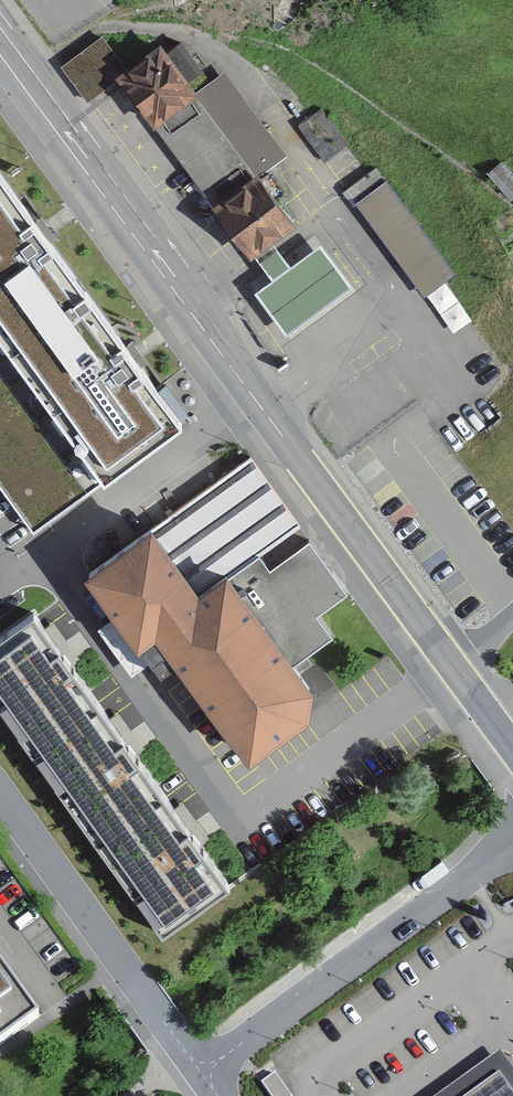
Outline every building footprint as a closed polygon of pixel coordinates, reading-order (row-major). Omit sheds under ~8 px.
[(118,35),(71,67),(91,97),(128,72),(161,120),(217,82),(187,38),(141,69),(118,35)] [(217,82),(161,120),(226,216),(231,221),(261,260),(275,281),(257,294),(285,336),(352,291),(322,248),(292,268),(276,247),(314,223),(283,177),(277,167),(294,156),(235,70),(217,82)] [(324,107),(300,124),(328,163),(351,146),(324,107)] [(376,164),(347,186),(429,296),(458,275),(376,164)] [(8,361),(92,302),(0,172),(0,349),(8,361)] [(92,302),(8,361),(99,489),(183,429),(92,302)] [(8,361),(0,349),(0,367),(8,361)] [(0,367),(0,485),(35,534),(99,489),(8,361),(0,367)] [(152,513),(87,560),(151,648),(170,635),(251,747),(310,705),(312,675),(296,653),(326,631),(310,609),(341,586),(308,541),(270,569),(260,555),(297,528),(247,460),(159,523),(152,513)] [(36,598),(0,624),(0,707),(106,855),(163,935),(239,881),(36,598)] [(47,1022),(0,958),(0,1056),(47,1022)] [(261,1082),(271,1095),(291,1095),(274,1073),(261,1082)] [(504,1081),(483,1095),(512,1095),(512,1093),(504,1081)]
